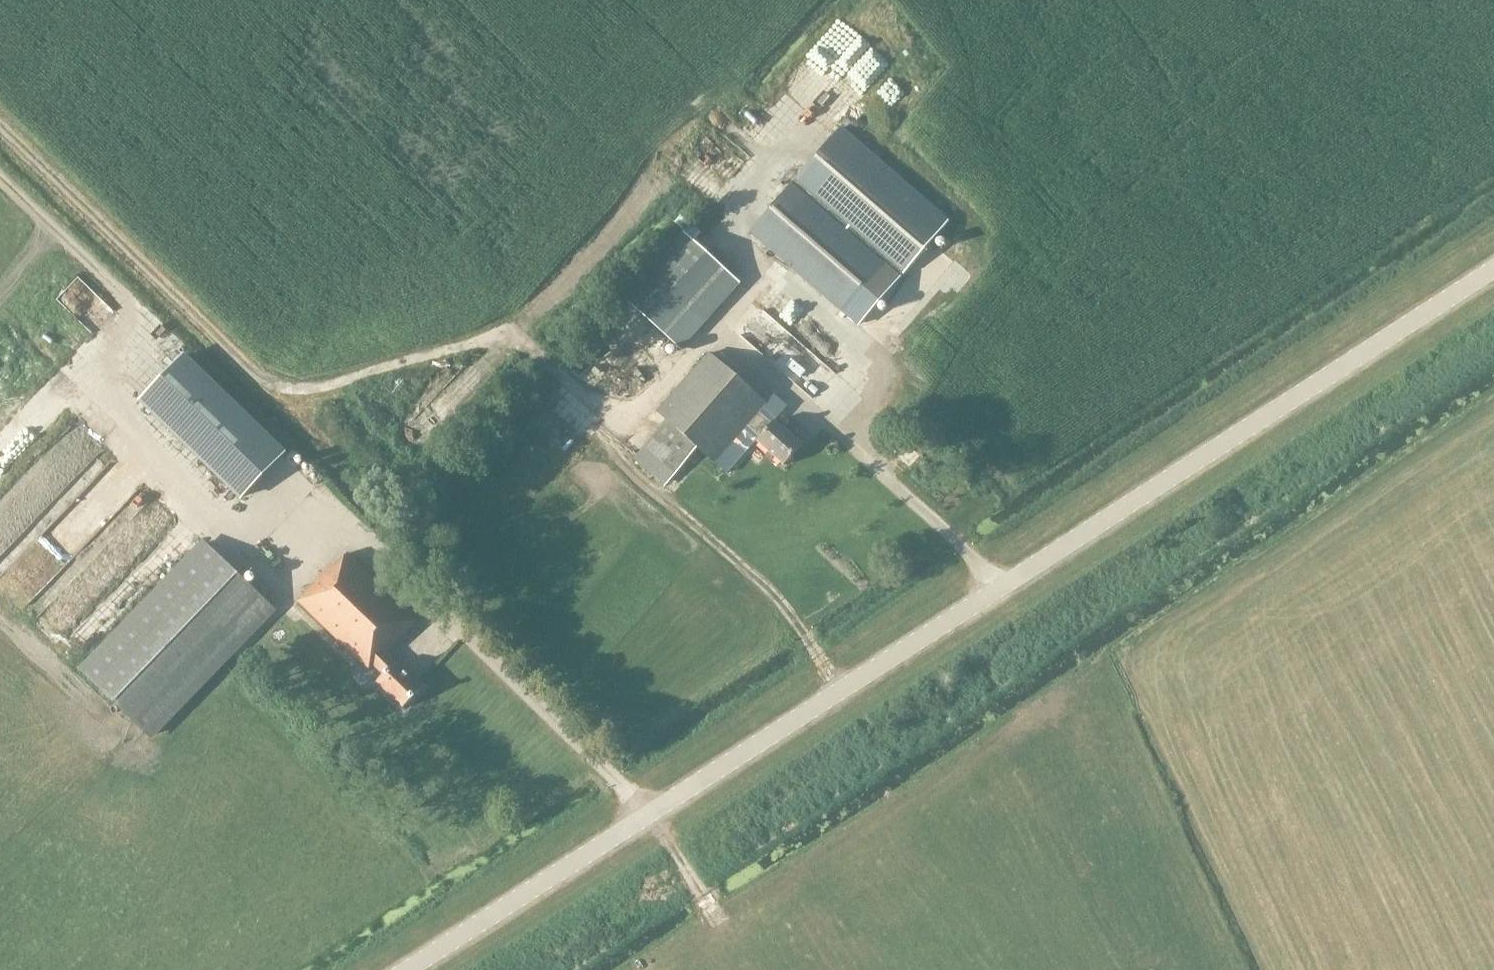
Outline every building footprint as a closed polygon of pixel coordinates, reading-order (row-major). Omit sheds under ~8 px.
[(947,70),(913,43),(865,104),(858,99),(906,39),(880,19),(831,81),(837,85),(833,91),(851,105),(839,119),(876,148),(896,123),(901,127),(947,70)] [(942,227),(835,134),(749,231),(858,324),(942,227)] [(721,269),(722,267),(682,232),(622,296),(662,331),(661,332),(680,348),(738,283),(721,269)] [(767,404),(765,403),(708,352),(656,411),(667,420),(634,459),(666,486),(700,449),(714,461),(747,425),(760,437),(756,441),(783,465),(801,443),(774,421),(787,407),(775,396),(767,404)] [(283,453),(183,356),(140,400),(241,497),(283,453)] [(37,401),(28,414),(38,422),(47,409),(37,401)] [(17,488),(30,493),(36,478),(23,473),(17,488)] [(169,563),(186,547),(179,539),(162,556),(169,563)] [(149,737),(222,661),(272,608),(204,543),(81,671),(149,737)] [(334,568),(331,566),(297,601),(368,670),(373,665),(383,675),(376,682),(402,707),(421,687),(395,662),(395,663),(384,652),(416,620),(347,554),(334,568)] [(45,639),(75,603),(59,590),(29,626),(45,639)]
